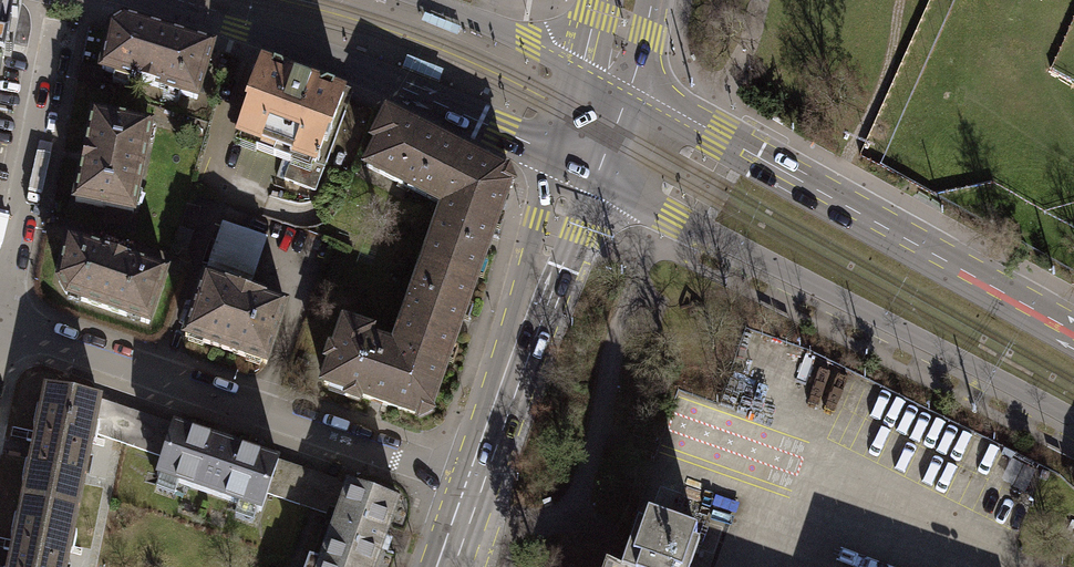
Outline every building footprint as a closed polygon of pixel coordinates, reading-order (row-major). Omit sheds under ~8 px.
[(3,58),(12,18),(17,19),(19,6),(14,5),(15,0),(0,0),(0,57),(3,58)] [(213,48),(124,21),(111,29),(102,71),(198,99),(213,48)] [(272,70),(262,66),(250,100),(248,99),(243,112),(246,113),(238,136),(277,150),(274,158),(282,161),(276,177),(316,192),(325,166),(316,163),(324,142),(327,143),(332,130),(331,130),(343,96),(333,93),(335,87),(327,85),(320,88),(285,75),(282,68),(274,65),(272,70)] [(93,114),(75,202),(134,214),(152,126),(93,114)] [(366,167),(444,206),(446,207),(465,154),(387,115),(374,140),(379,143),(366,167)] [(446,207),(444,206),(425,263),(475,280),(509,187),(514,185),(509,172),(504,174),(465,154),(446,207)] [(224,224),(205,278),(248,292),(266,238),(224,224)] [(166,273),(68,240),(58,282),(68,296),(149,324),(166,273)] [(445,367),(475,280),(425,263),(394,348),(394,349),(445,367)] [(248,292),(205,278),(186,337),(266,364),(286,305),(248,292)] [(431,408),(445,367),(394,349),(394,348),(368,339),(370,332),(344,323),(324,383),(348,391),(346,398),(360,402),(362,396),(417,414),(417,415),(419,420),(433,413),(431,408)] [(48,390),(25,500),(76,510),(92,433),(91,432),(98,400),(48,390)] [(119,442),(130,411),(98,400),(91,432),(92,433),(119,442)] [(130,411),(119,442),(163,457),(174,426),(130,411)] [(174,426),(163,457),(157,476),(261,512),(267,494),(278,462),(278,461),(174,426)] [(267,494),(299,504),(309,473),(278,462),(267,494)] [(309,473),(299,504),(326,514),(329,506),(337,482),(309,473)] [(330,566),(376,566),(384,542),(398,502),(348,485),(348,486),(337,482),(329,506),(339,510),(320,563),(330,566)] [(11,566),(64,566),(76,510),(25,500),(11,566)] [(700,546),(694,543),(697,533),(649,516),(645,526),(639,524),(634,537),(624,566),(693,566),(700,546)]
